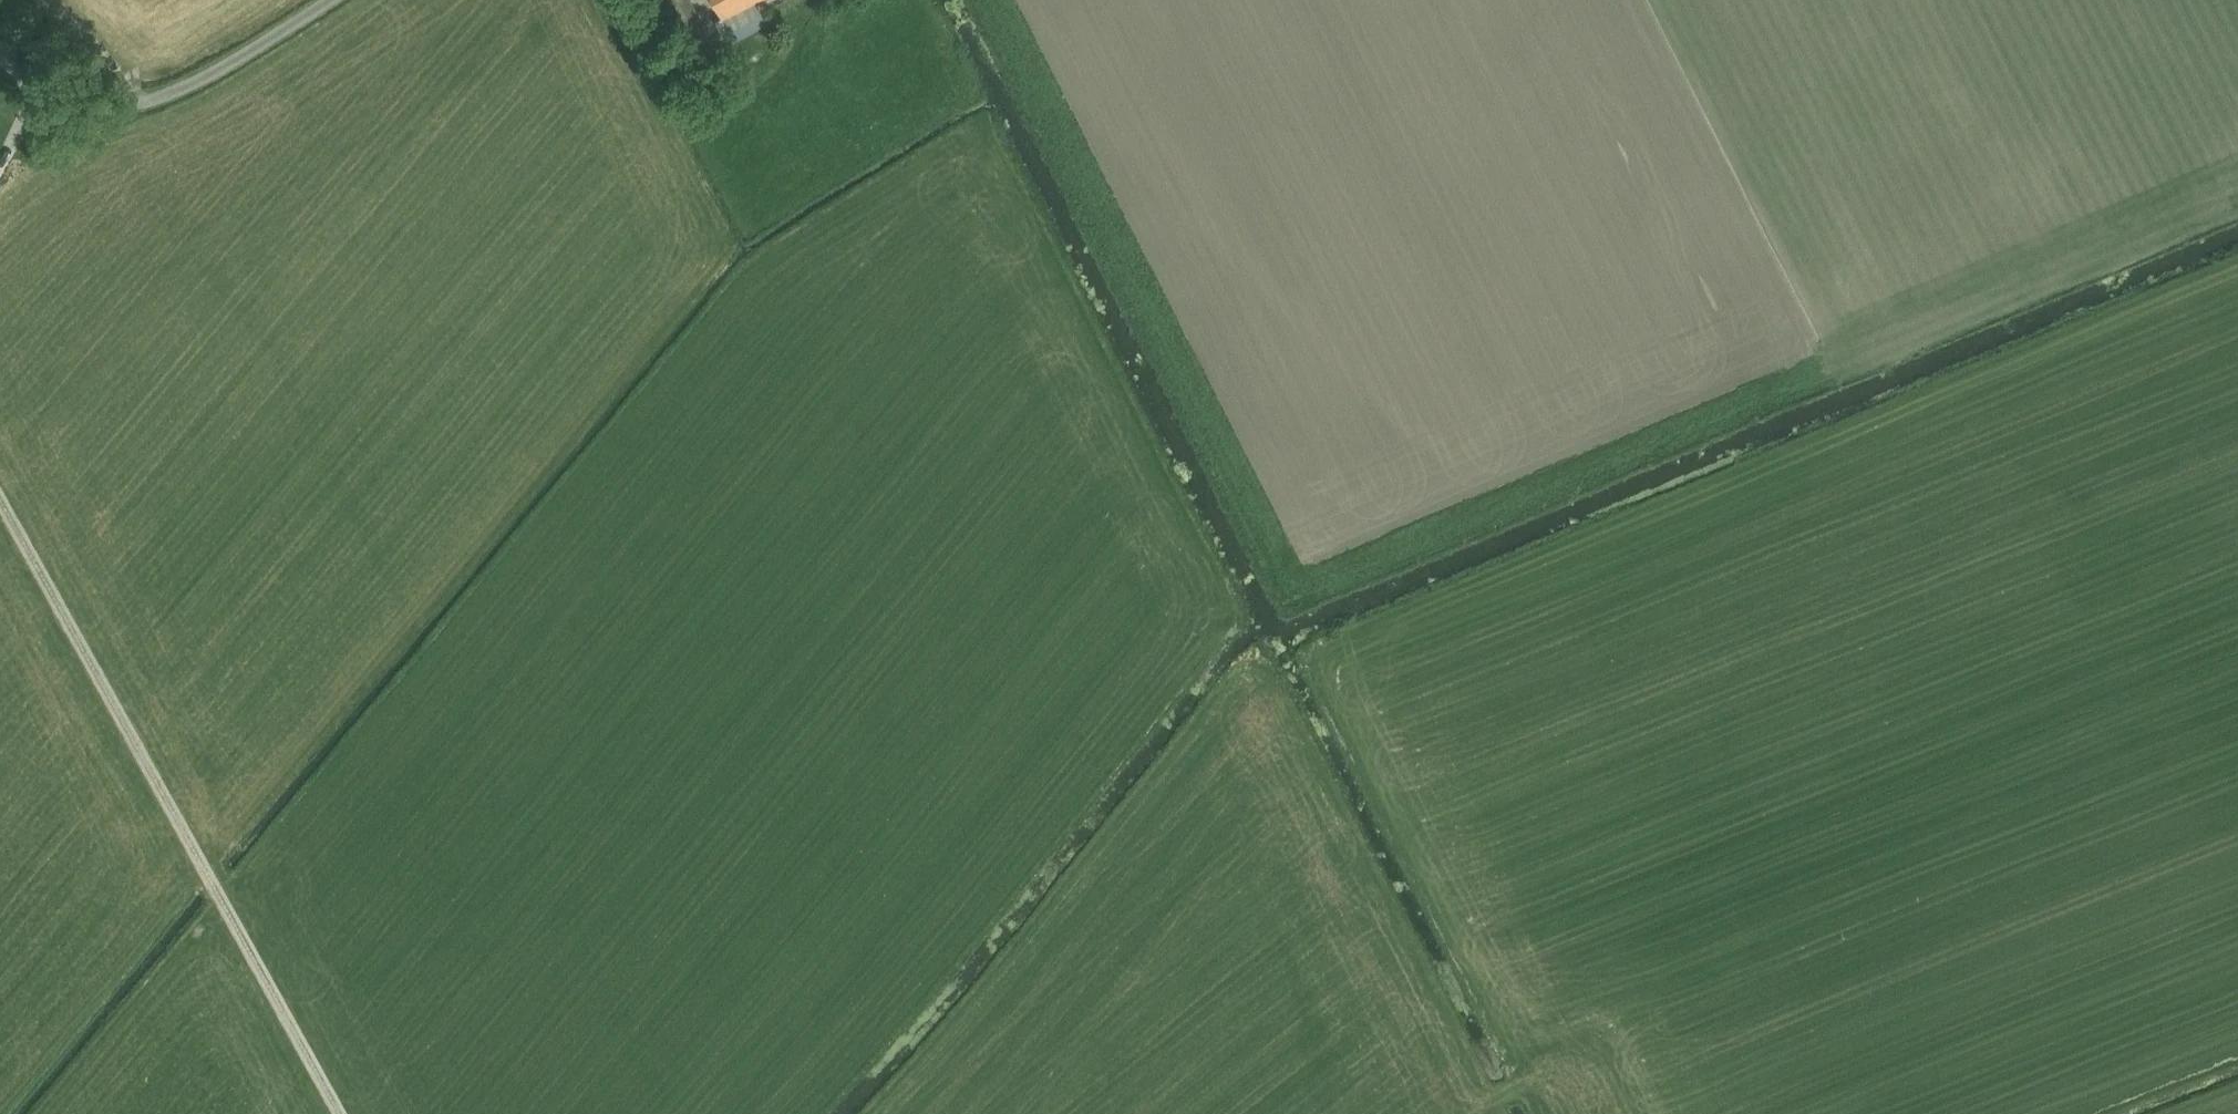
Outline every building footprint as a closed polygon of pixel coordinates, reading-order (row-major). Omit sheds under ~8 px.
[(727,30),(761,13),(755,1),(757,0),(712,0),(727,30)]
